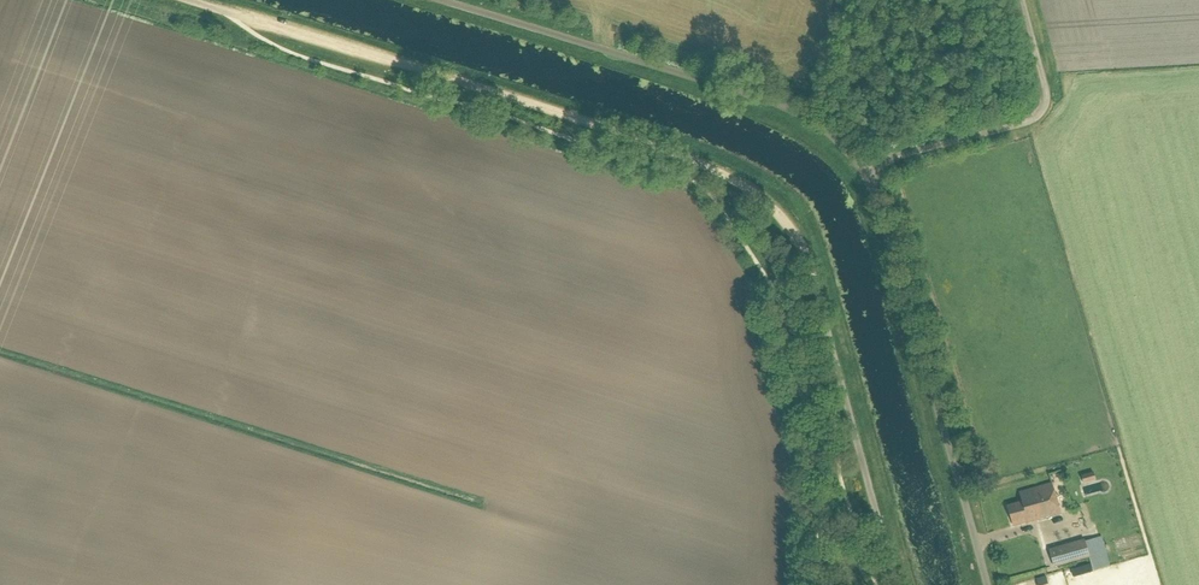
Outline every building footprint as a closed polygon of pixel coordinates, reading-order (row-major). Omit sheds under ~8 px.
[(1037,521),(1060,514),(1051,483),(1019,492),(1022,501),(1007,506),(1013,526),(1036,519),(1037,521)] [(1141,534),(1117,540),(1119,546),(1143,540),(1141,534)] [(1093,570),(1109,565),(1101,536),(1085,541),(1089,556),(1091,562),(1093,570)] [(1053,566),(1089,556),(1085,541),(1084,538),(1048,548),(1053,566)] [(1071,569),(1073,576),(1092,571),(1090,564),(1071,569)]
